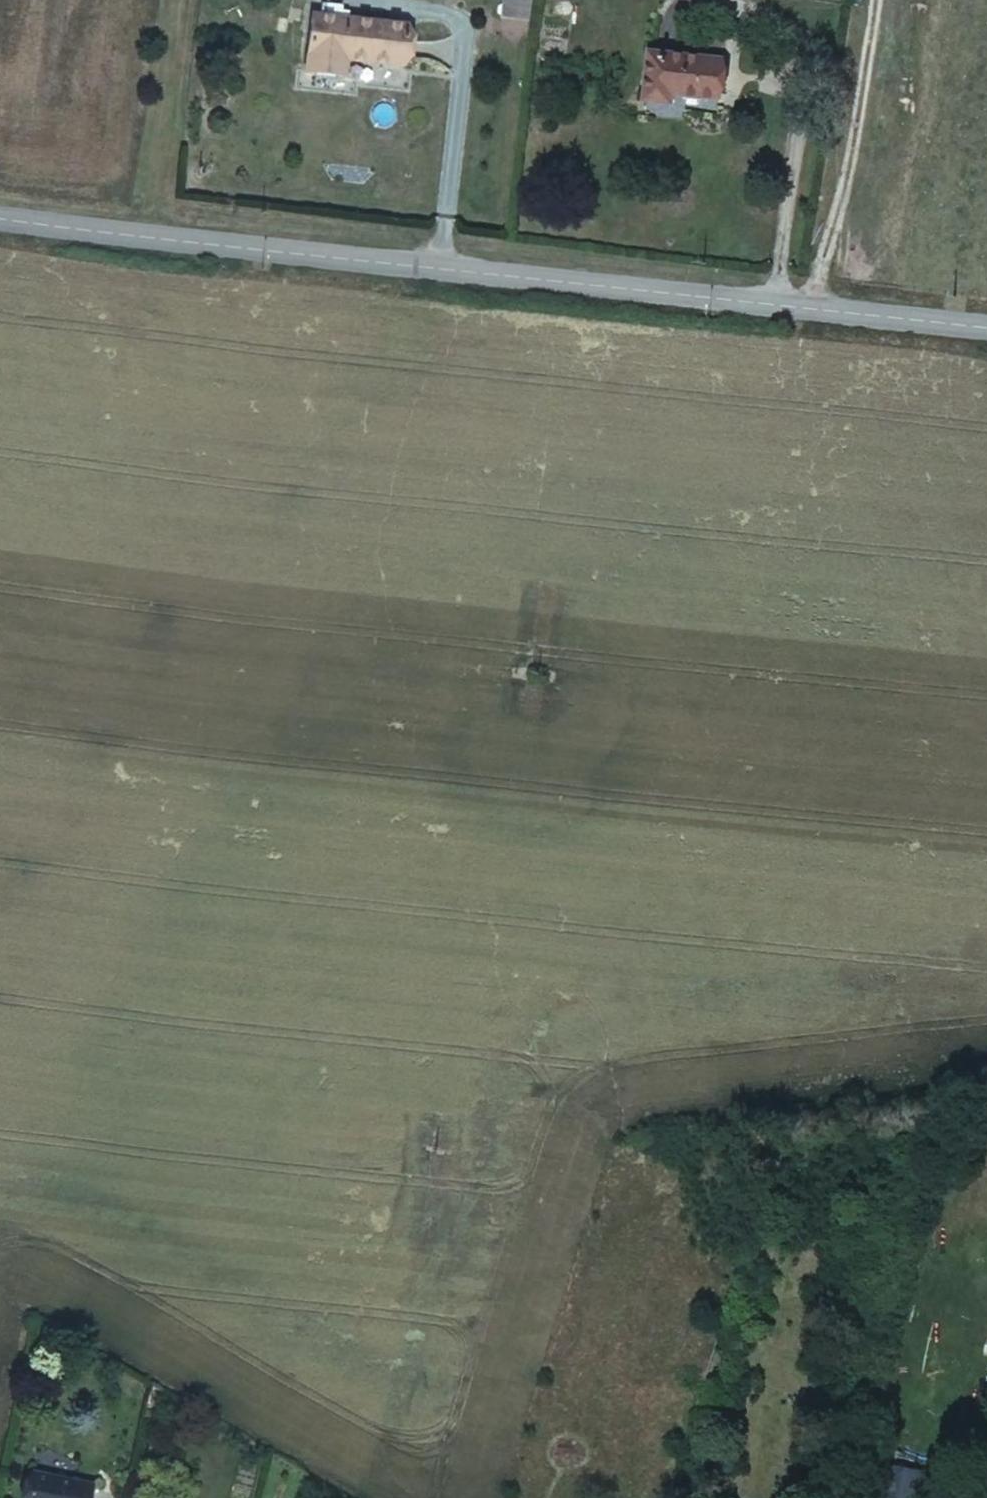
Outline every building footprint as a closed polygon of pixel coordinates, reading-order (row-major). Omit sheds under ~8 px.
[(504,6),(535,10),(536,0),(505,0),(504,6)] [(314,40),(309,39),(302,99),(331,102),(333,87),(398,93),(402,49),(335,42),(336,28),(316,26),(314,40)] [(724,76),(643,69),(638,120),(670,122),(671,113),(719,117),(724,76)] [(919,1477),(905,1474),(901,1492),(915,1496),(919,1477)] [(39,1477),(34,1497),(94,1497),(96,1488),(39,1477)]
